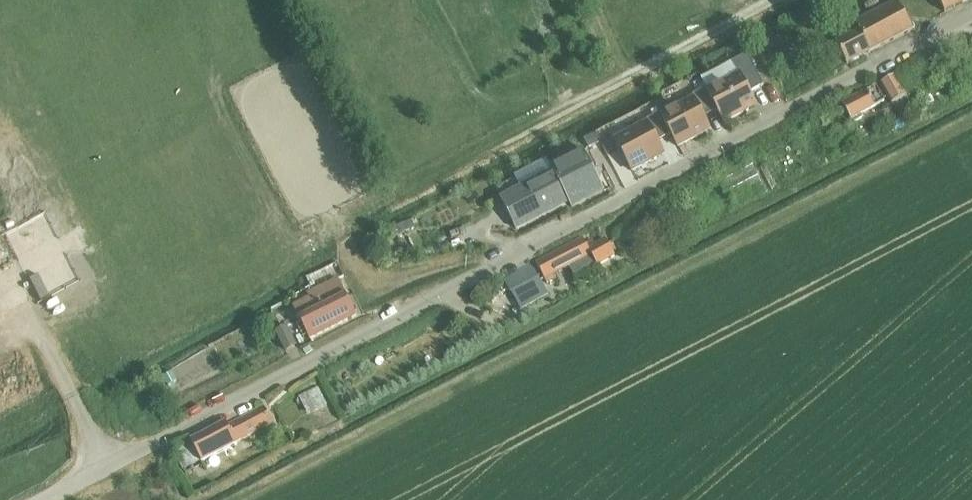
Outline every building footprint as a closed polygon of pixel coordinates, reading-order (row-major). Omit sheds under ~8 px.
[(965,0),(938,0),(944,13),(965,1),(965,0)] [(848,37),(836,43),(847,64),(911,30),(897,4),(845,31),(848,37)] [(737,75),(707,91),(717,110),(723,123),(755,106),(748,93),(763,85),(747,56),(731,64),(737,75)] [(880,83),(890,104),(921,90),(950,77),(945,65),(929,71),(928,69),(913,75),(911,68),(880,83)] [(858,113),(883,101),(876,85),(841,101),(851,121),(860,117),(858,113)] [(691,99),(661,115),(671,134),(677,147),(709,130),(703,117),(717,110),(707,91),(705,89),(690,97),(691,99)] [(661,115),(661,113),(645,121),(645,123),(615,139),(631,171),(663,154),(657,142),(671,134),(661,115)] [(606,132),(599,136),(602,142),(609,138),(606,132)] [(594,196),(619,180),(589,136),(565,152),(594,196)] [(721,176),(732,198),(760,183),(749,162),(721,176)] [(555,173),(502,200),(517,229),(570,201),(555,173)] [(403,224),(395,229),(398,236),(407,231),(403,224)] [(583,240),(537,264),(547,284),(554,280),(552,276),(569,267),(575,279),(598,268),(614,259),(606,243),(595,249),(591,243),(586,245),(583,240)] [(505,281),(514,297),(541,283),(532,267),(505,281)] [(293,307),(309,339),(355,316),(337,281),(307,295),(309,300),(293,307)] [(275,333),(284,350),(295,345),(286,327),(275,333)] [(171,372),(163,377),(168,386),(177,381),(171,372)] [(299,397),(309,417),(330,406),(319,386),(299,397)] [(191,441),(202,463),(237,445),(235,443),(272,424),(265,409),(227,428),(225,424),(191,441)]
